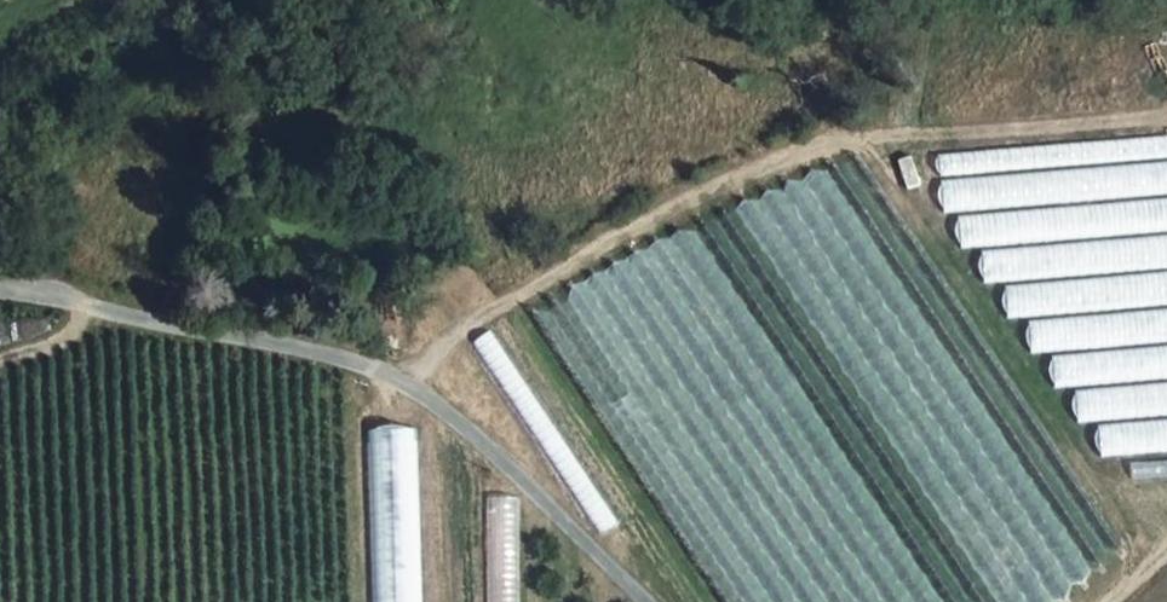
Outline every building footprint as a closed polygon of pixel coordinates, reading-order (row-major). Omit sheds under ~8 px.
[(945,170),(1058,163),(1057,148),(944,156),(945,170)] [(955,215),(960,247),(1136,223),(1133,201),(1103,205),(1098,166),(940,188),(944,217),(955,215)] [(1166,449),(1166,348),(1157,349),(1159,381),(1129,383),(1130,390),(1083,394),(1085,423),(1097,422),(1100,454),(1166,449)]
